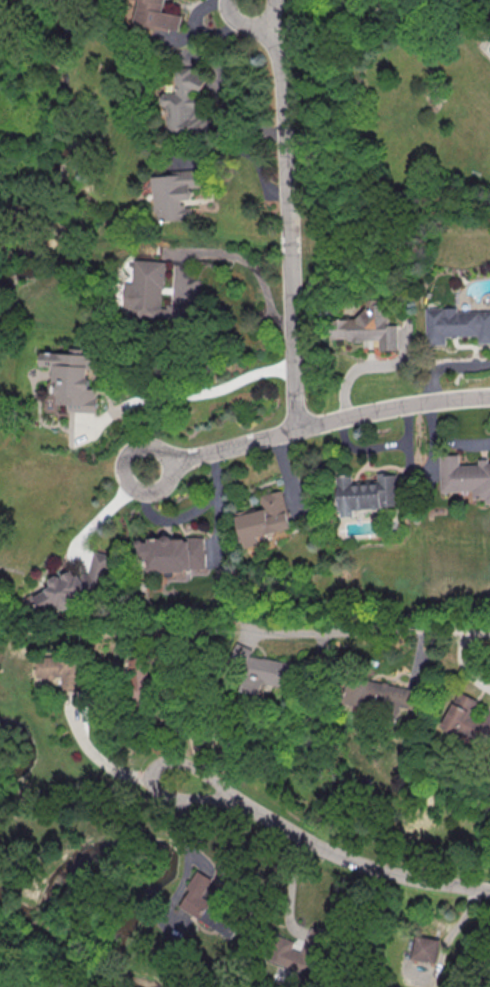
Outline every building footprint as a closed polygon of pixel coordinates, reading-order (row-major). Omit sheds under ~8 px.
[(138,23),(181,31),(184,15),(165,11),(167,0),(143,0),(138,23)] [(166,133),(207,132),(207,110),(197,111),(196,91),(203,91),(203,74),(194,74),(194,66),(176,67),(177,93),(166,93),(166,133)] [(154,176),(157,221),(192,219),(191,202),(192,202),(192,188),(200,187),(199,169),(171,171),(171,175),(154,176)] [(165,261),(134,259),(133,283),(126,282),(124,310),(129,310),(129,321),(187,324),(188,306),(162,305),(165,261)] [(455,311),(455,307),(424,308),(425,344),(444,344),(444,336),(476,335),(476,343),(489,343),(489,310),(455,311)] [(41,354),(94,356),(93,370),(89,370),(88,390),(98,391),(97,414),(84,413),(69,413),(69,406),(57,406),(58,383),(53,383),(54,368),(40,367),(41,354)] [(487,464),(489,464),(489,505),(485,506),(485,500),(472,501),(472,493),(441,494),(439,458),(457,457),(458,467),(477,466),(477,461),(487,461),(487,464)] [(337,476),(339,517),(354,516),(353,509),(397,507),(395,472),(376,473),(376,482),(352,484),(351,475),(337,476)] [(243,548),(258,545),(256,535),(290,529),(282,490),(260,495),(263,510),(236,515),(243,548)] [(204,569),(203,536),(186,536),(186,537),(147,538),(147,539),(137,539),(137,559),(147,559),(147,571),(204,569)] [(112,555),(94,551),(89,574),(83,573),(76,577),(72,570),(61,576),(54,574),(51,587),(35,596),(44,611),(48,612),(55,608),(61,609),(101,588),(103,581),(107,579),(112,555)] [(251,656),(253,647),(234,644),(231,665),(246,668),(242,691),(263,694),(265,683),(287,687),(291,662),(251,656)] [(35,658),(36,677),(60,676),(61,691),(79,690),(77,656),(35,658)] [(151,695),(145,656),(126,659),(132,698),(151,695)] [(343,700),(399,712),(400,707),(411,709),(415,690),(348,676),(343,700)] [(489,746),(489,707),(488,707),(483,719),(472,715),(478,700),(456,691),(442,727),(489,746)] [(177,906),(231,938),(242,919),(202,896),(212,879),(198,871),(177,906)] [(265,958),(309,975),(325,932),(311,927),(301,952),(291,948),(294,942),(274,934),(265,958)] [(412,959),(436,961),(438,938),(414,936),(412,959)]
